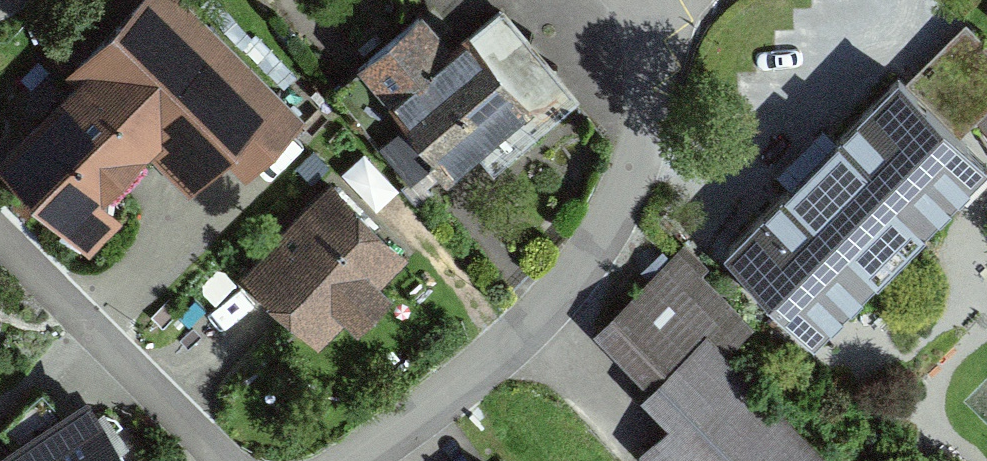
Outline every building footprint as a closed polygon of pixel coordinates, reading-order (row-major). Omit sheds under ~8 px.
[(0,147),(0,178),(77,259),(118,221),(96,198),(138,158),(175,198),(212,163),(233,186),(296,126),(177,0),(156,0),(0,147)] [(398,121),(444,175),(532,100),(468,25),(451,39),(423,7),(357,62),(404,117),(398,121)] [(962,135),(986,110),(986,41),(966,20),(906,80),(962,135)] [(723,249),(813,338),(986,162),(986,160),(962,135),(906,80),(898,73),(723,249)] [(399,258),(326,182),(235,268),(307,344),(399,258)] [(685,242),(592,332),(647,388),(644,391),(640,395),(668,423),(638,452),(641,455),(647,460),(833,460),(728,353),(754,327),(701,273),(708,266),(685,242)] [(0,446),(0,460),(140,460),(87,386),(0,446)]
